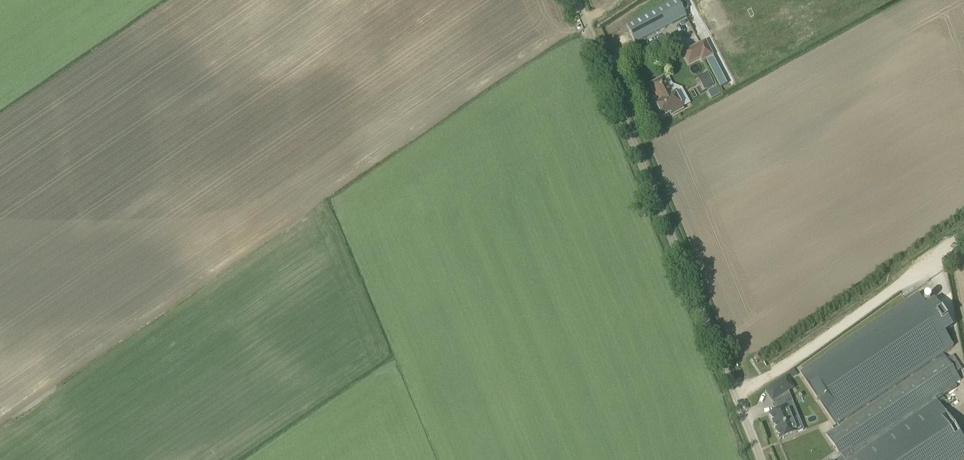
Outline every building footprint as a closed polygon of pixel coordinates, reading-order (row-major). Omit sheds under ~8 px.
[(684,2),(683,0),(675,0),(626,26),(635,44),(685,17),(679,5),(684,2)] [(694,47),(699,58),(701,61),(712,56),(705,41),(694,47)] [(697,79),(704,90),(713,85),(706,73),(697,79)] [(650,85),(659,102),(654,104),(662,118),(670,114),(671,116),(683,110),(673,93),(672,93),(663,78),(650,85)] [(707,92),(712,100),(720,95),(715,87),(707,92)] [(917,295),(800,373),(835,426),(951,347),(943,334),(952,328),(934,301),(925,307),(917,295)] [(960,380),(943,356),(826,434),(841,457),(836,459),(847,459),(854,456),(852,453),(960,380)] [(765,391),(772,402),(793,388),(786,377),(765,391)] [(936,401),(854,456),(847,459),(963,459),(963,443),(936,401)] [(790,418),(797,416),(793,405),(769,414),(779,440),(796,433),(790,418)]
